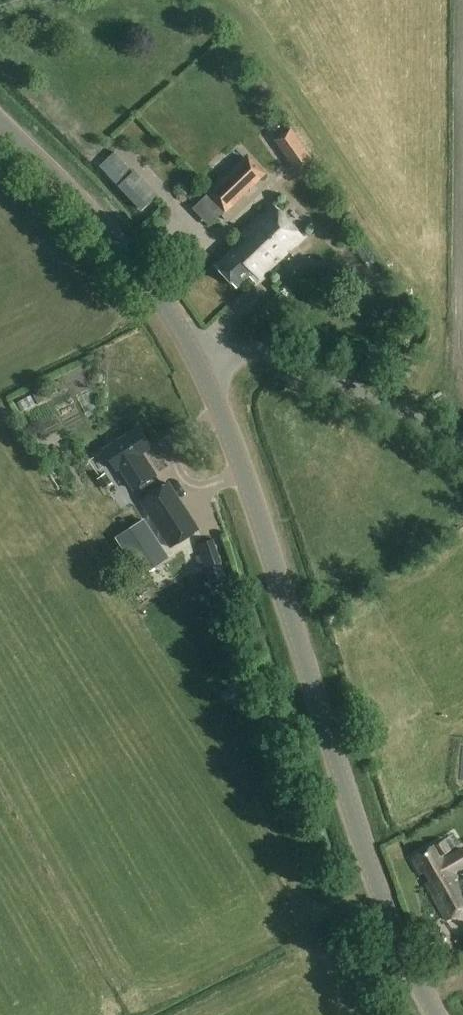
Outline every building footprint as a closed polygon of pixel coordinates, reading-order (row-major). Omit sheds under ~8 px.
[(280,137),(302,170),(313,163),(291,129),(280,137)] [(207,192),(226,211),(265,174),(246,155),(207,192)] [(253,285),(301,238),(269,205),(237,236),(241,240),(214,267),(235,289),(246,278),(253,285)] [(155,477),(138,453),(149,446),(136,428),(102,452),(113,470),(116,468),(133,493),(155,477)] [(112,483),(104,473),(97,479),(105,489),(112,483)] [(168,482),(141,500),(171,547),(198,529),(168,482)] [(140,574),(168,556),(144,519),(117,537),(140,574)] [(213,540),(197,545),(205,567),(212,564),(221,561),(213,540)] [(462,913),(462,887),(445,853),(451,849),(446,839),(412,857),(447,922),(462,913)]
